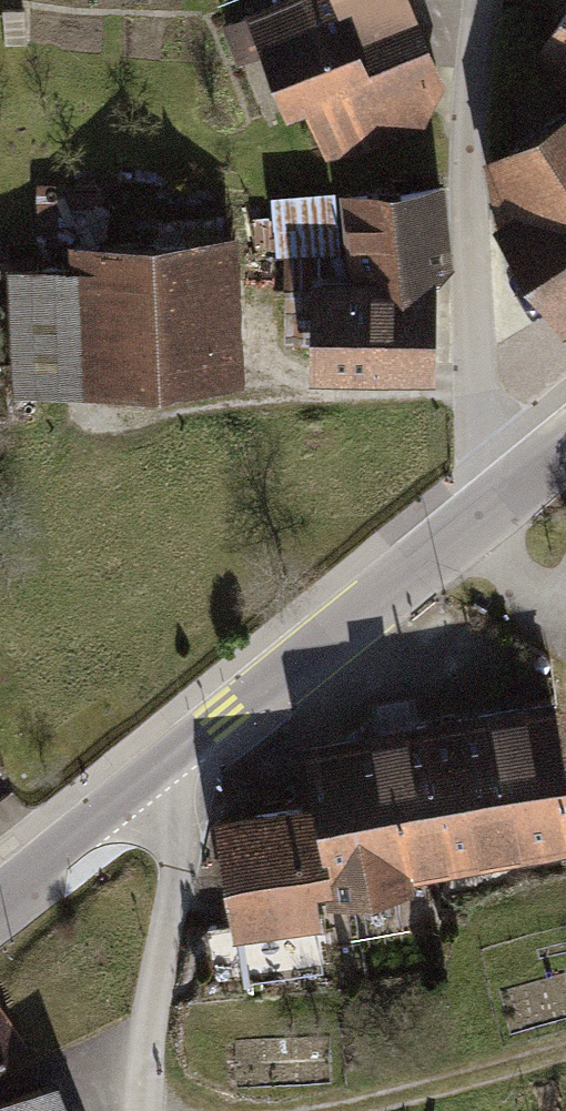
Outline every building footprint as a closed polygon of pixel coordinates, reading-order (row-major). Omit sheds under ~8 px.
[(424,127),(444,77),(410,0),(246,0),(242,2),(245,9),(218,20),(235,60),(259,49),(282,110),(300,102),(323,156),(346,156),(424,127)] [(534,46),(565,68),(565,0),(534,46)] [(565,319),(565,94),(480,148),(491,211),(559,323),(565,319)] [(451,257),(443,174),(337,186),(346,267),(377,268),(397,291),(432,270),(432,275),(451,257)] [(79,382),(242,375),(235,225),(64,233),(65,259),(73,258),(79,382)] [(73,258),(65,259),(3,261),(10,387),(79,382),(73,258)] [(304,368),(430,371),(432,275),(432,270),(397,291),(377,268),(346,267),(306,268),(304,368)] [(565,851),(565,768),(552,688),(298,732),(308,795),(322,887),(325,903),(412,888),(410,878),(565,851)] [(322,887),(308,795),(207,810),(227,939),(319,925),(313,888),(322,887)] [(31,1048),(0,1002),(0,1069),(31,1048)] [(60,1073),(0,1096),(0,1110),(75,1110),(60,1073)]
